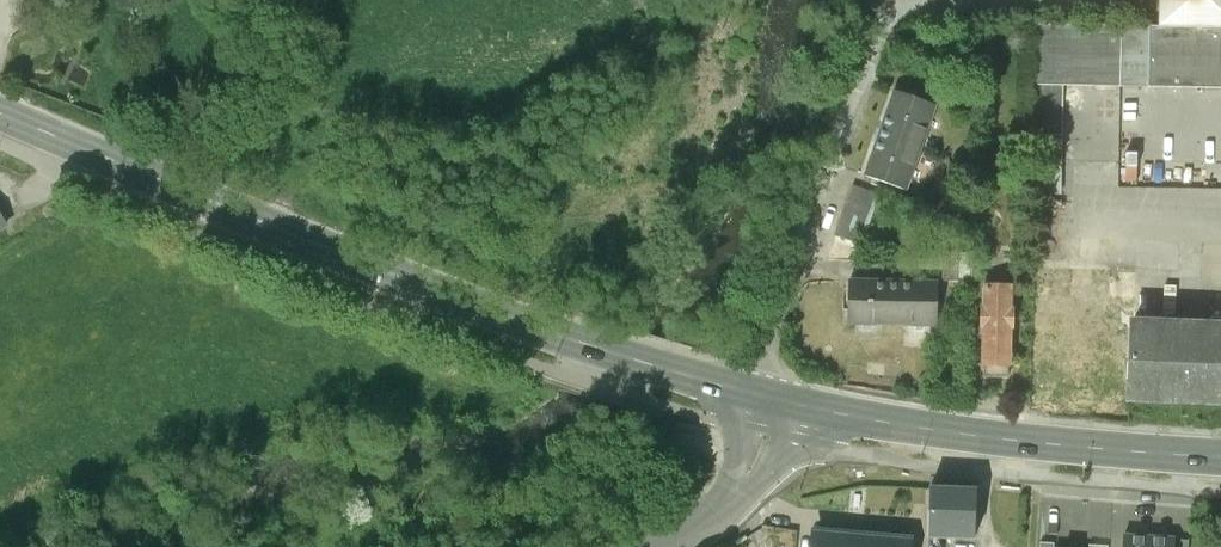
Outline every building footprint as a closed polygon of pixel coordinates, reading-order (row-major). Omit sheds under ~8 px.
[(1147,31),(1220,31),(1220,0),(1148,0),(1147,31)] [(1147,31),(1034,26),(1031,162),(1045,162),(1043,196),(1059,196),(1064,88),(1220,93),(1220,31),(1147,31)] [(907,193),(935,108),(889,93),(862,179),(907,193)] [(874,196),(851,189),(831,256),(853,262),(874,196)] [(1136,267),(1204,269),(1208,208),(1062,201),(1058,264),(1136,267)] [(959,286),(958,255),(945,255),(946,286),(959,286)] [(847,284),(846,327),(936,329),(936,286),(847,284)] [(976,377),(1010,378),(1011,293),(977,293),(976,377)] [(1135,327),(1123,326),(1119,400),(1220,406),(1220,331),(1135,327)] [(977,545),(980,496),(930,493),(928,542),(977,545)] [(862,541),(812,538),(811,546),(862,546),(862,541)]
